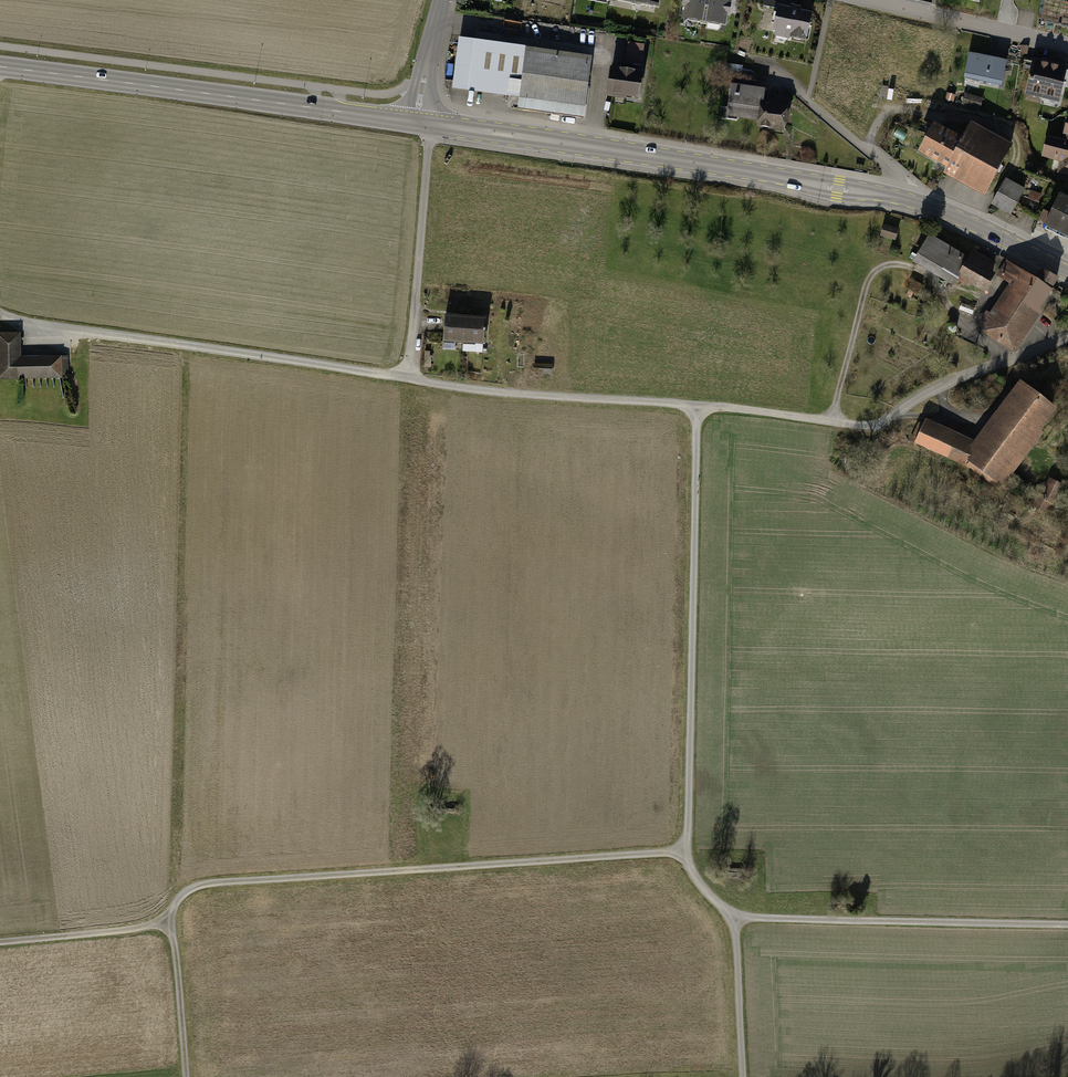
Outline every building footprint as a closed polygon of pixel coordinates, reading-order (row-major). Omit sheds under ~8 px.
[(633,7),(657,11),(659,0),(634,0),(633,7)] [(683,19),(705,22),(708,0),(685,0),(683,19)] [(705,22),(728,25),(731,0),(708,0),(705,22)] [(808,41),(814,14),(802,12),(803,7),(792,5),(793,1),(786,0),(765,0),(764,5),(781,8),(776,35),(808,41)] [(583,115),(591,55),(460,37),(453,86),(519,95),(518,106),(583,115)] [(628,62),(644,64),(646,45),(630,43),(628,62)] [(1011,53),(973,46),(967,75),(1004,83),(1011,53)] [(1054,66),(1035,61),(1026,96),(1044,100),(1054,66)] [(1054,66),(1044,100),(1063,105),(1067,86),(1067,69),(1054,66)] [(611,97),(642,101),(645,75),(614,71),(611,97)] [(758,128),(788,131),(791,105),(765,103),(767,90),(732,87),(730,108),(722,107),(721,119),(758,122),(758,128)] [(954,95),(947,93),(945,99),(953,101),(954,95)] [(982,98),(965,93),(962,104),(980,109),(982,98)] [(988,196),(1014,144),(974,123),(965,140),(937,126),(922,154),(949,168),(946,175),(988,196)] [(1063,152),(1046,147),(1040,167),(1067,175),(1067,134),(1063,152)] [(1013,214),(1026,189),(1007,180),(995,205),(1013,214)] [(1040,194),(1031,191),(1029,198),(1038,201),(1040,194)] [(1059,194),(1050,214),(1046,223),(1045,225),(1067,235),(1067,198),(1059,194)] [(1046,223),(1050,214),(1044,211),(1039,220),(1046,223)] [(895,239),(898,230),(884,226),(882,235),(895,239)] [(957,280),(969,258),(929,235),(914,262),(954,285),(957,280)] [(989,271),(994,263),(973,251),(969,258),(957,280),(968,286),(970,282),(984,290),(994,273),(989,271)] [(1013,350),(1052,291),(1050,289),(1035,280),(1007,262),(999,275),(1011,283),(990,315),(987,313),(978,327),(1013,350)] [(1035,280),(1050,289),(1054,282),(1056,279),(1041,271),(1039,274),(1035,280)] [(465,315),(444,314),(443,342),(463,343),(465,315)] [(485,316),(465,315),(463,343),(483,344),(485,316)] [(0,377),(25,376),(59,376),(59,374),(68,373),(67,358),(18,359),(17,335),(0,335),(0,375),(0,377)] [(553,364),(534,363),(533,373),(552,374),(553,364)] [(1003,491),(1059,412),(1022,383),(975,441),(928,420),(916,444),(970,468),(1003,491)] [(1037,492),(1031,504),(1052,515),(1066,488),(1050,480),(1042,495),(1037,492)]
